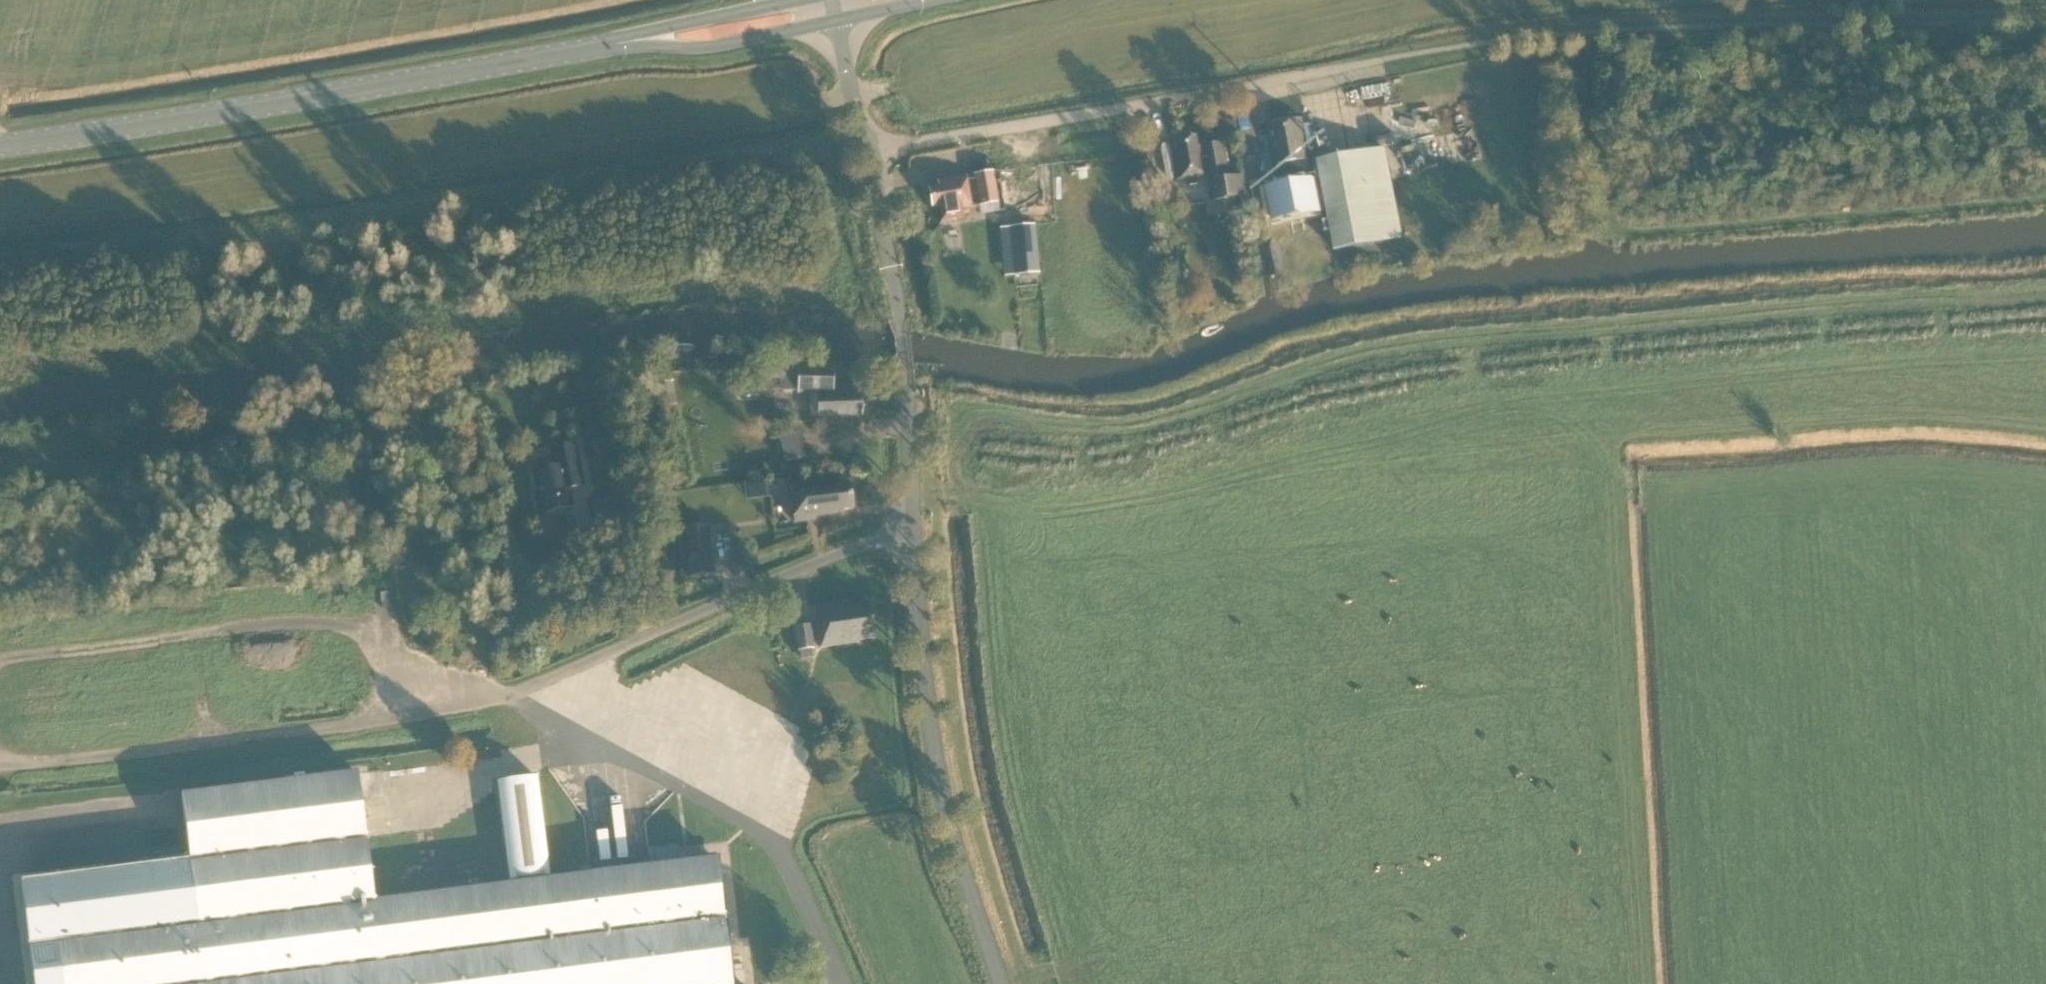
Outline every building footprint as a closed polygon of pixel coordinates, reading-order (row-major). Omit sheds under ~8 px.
[(1271,149),(1260,152),(1274,222),(1323,212),(1309,141),(1308,142),(1306,142),(1301,118),(1272,123),(1277,148),(1271,149)] [(1208,175),(1212,202),(1222,201),(1224,214),(1244,211),(1239,177),(1228,178),(1222,143),(1197,147),(1196,136),(1178,139),(1180,150),(1173,151),(1178,180),(1189,178),(1190,185),(1198,184),(1197,177),(1208,175)] [(1443,142),(1399,147),(1402,175),(1446,170),(1443,142)] [(1403,237),(1395,196),(1385,148),(1317,162),(1335,251),(1403,237)] [(1000,210),(1042,208),(1040,166),(998,169),(1000,210)] [(992,172),(981,174),(974,178),(974,183),(967,185),(965,177),(938,182),(939,187),(929,189),(932,208),(941,206),(943,220),(963,217),(962,210),(997,204),(992,172)] [(1039,274),(1035,225),(1009,228),(1013,277),(1039,274)] [(797,394),(817,394),(817,417),(861,415),(861,387),(832,388),(831,369),(798,368),(797,394)] [(781,377),(771,377),(771,392),(781,392),(781,377)] [(655,384),(658,408),(676,405),(672,381),(655,384)] [(555,395),(550,383),(535,390),(541,402),(555,395)] [(785,461),(805,455),(798,432),(778,437),(785,461)] [(583,486),(574,445),(549,451),(553,468),(532,473),(537,495),(534,496),(538,515),(572,507),(568,490),(583,486)] [(818,481),(789,485),(794,523),(813,521),(812,518),(822,517),(822,513),(852,509),(849,484),(831,487),(830,483),(818,485),(818,481)] [(589,503),(599,538),(619,533),(609,497),(589,503)] [(681,529),(687,578),(714,575),(708,526),(681,529)] [(843,608),(843,603),(814,607),(820,648),(858,643),(857,641),(874,638),(869,604),(843,608)] [(813,648),(810,625),(793,628),(796,651),(814,649),(813,648)] [(714,860),(372,903),(356,774),(181,797),(189,862),(21,883),(34,983),(730,983),(714,860)] [(494,782),(495,784),(507,881),(546,876),(534,777),(494,782)] [(682,854),(677,855),(676,846),(648,849),(650,866),(683,862),(682,854)]
